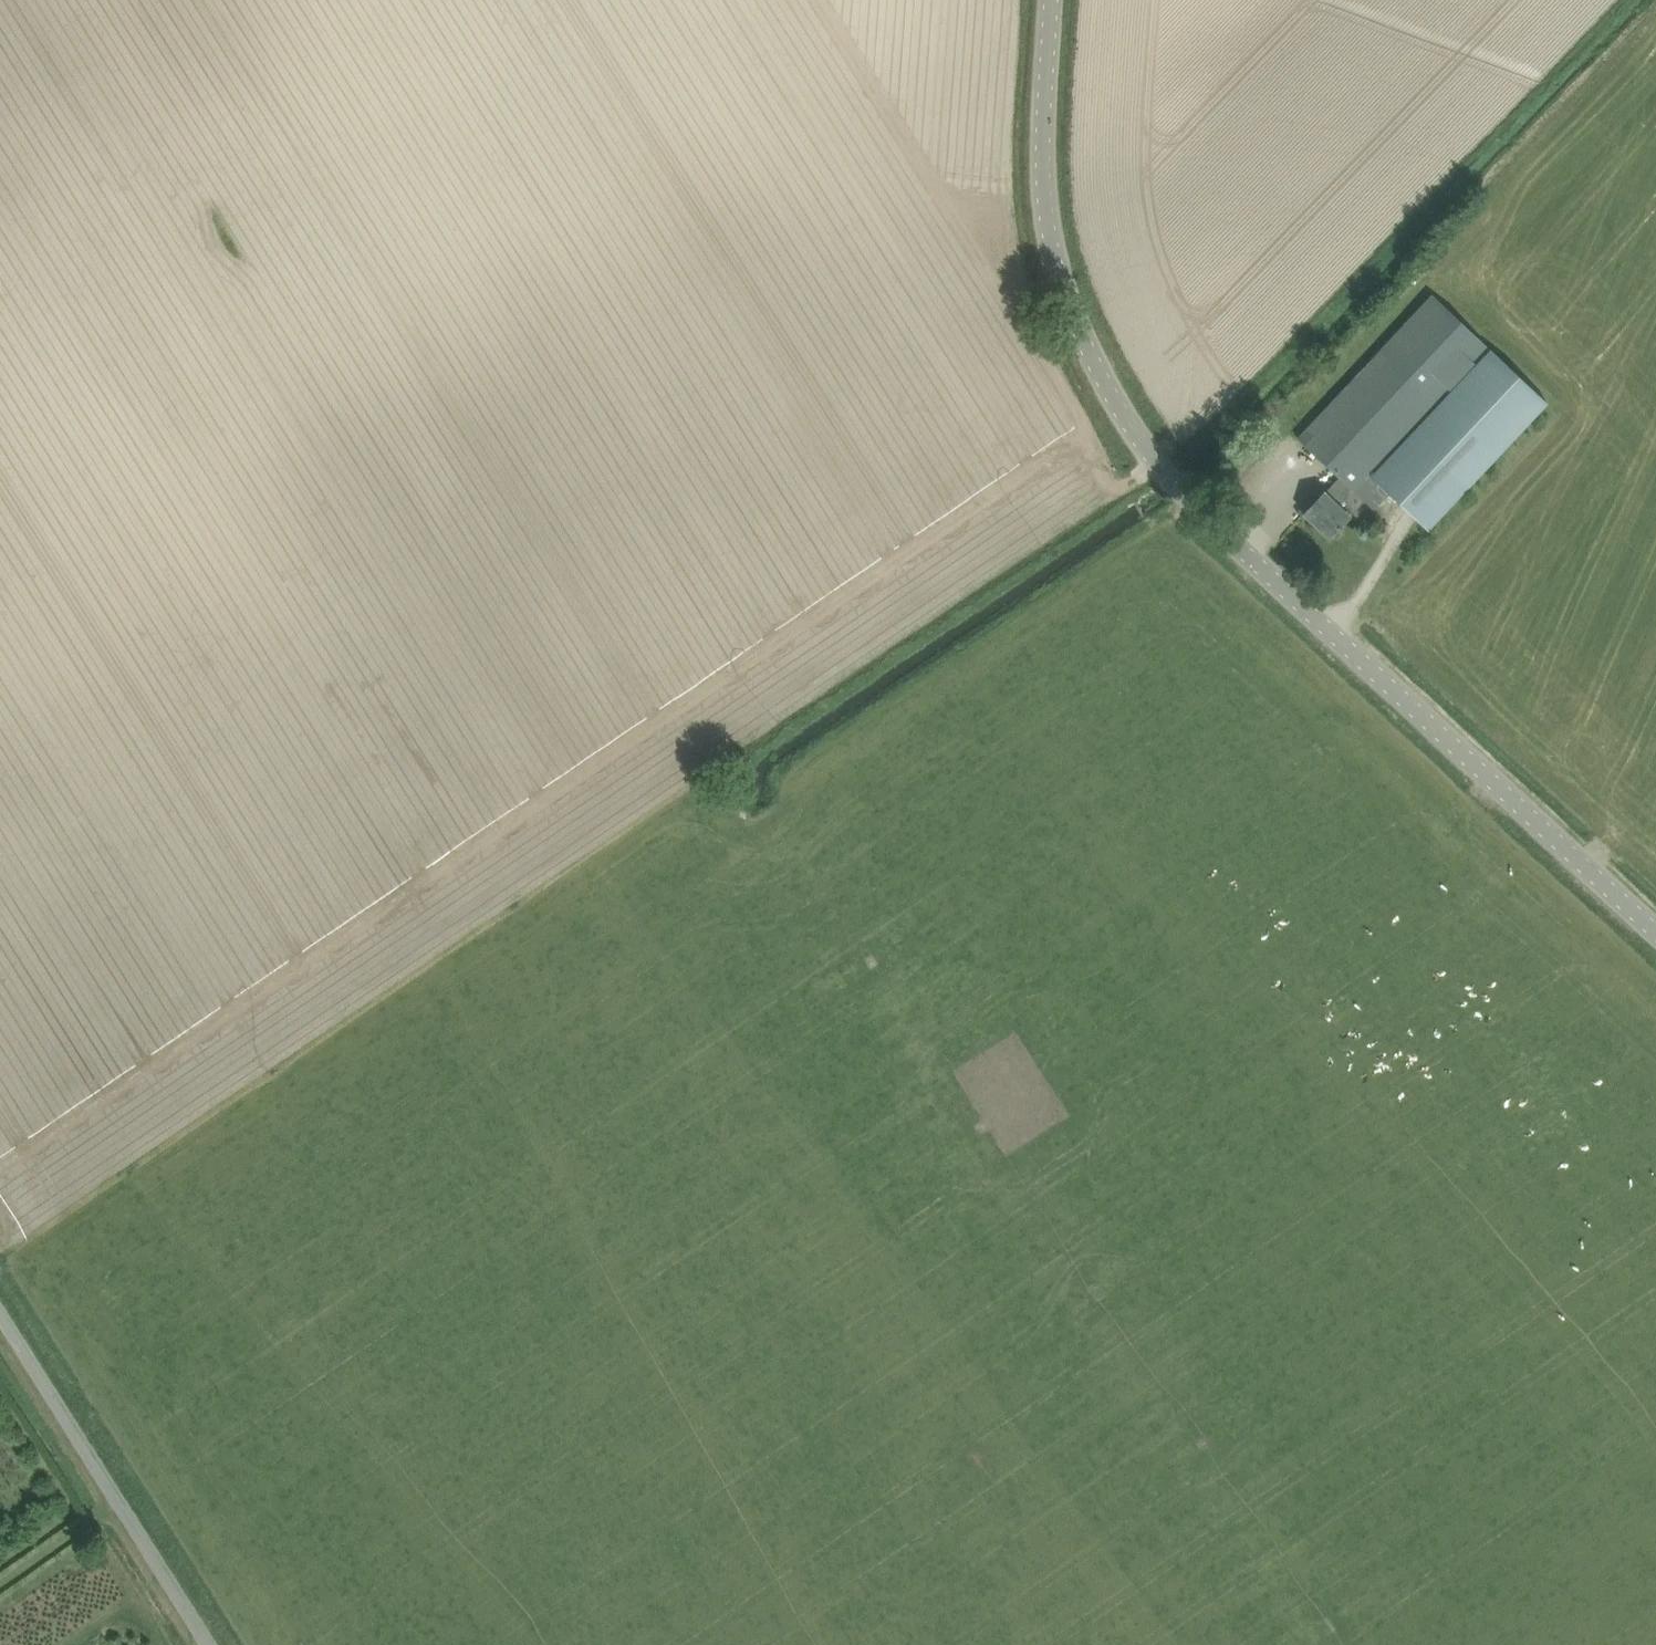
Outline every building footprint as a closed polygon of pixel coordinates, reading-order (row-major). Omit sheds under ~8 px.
[(1373,508),(1381,500),(1389,492),(1416,518),(1429,530),(1548,404),(1498,357),(1489,349),(1432,295),(1379,351),(1380,352),(1314,422),(1299,438),(1340,477),(1325,493),(1324,492),(1304,513),(1305,513),(1331,538),(1366,501),(1373,508)]
